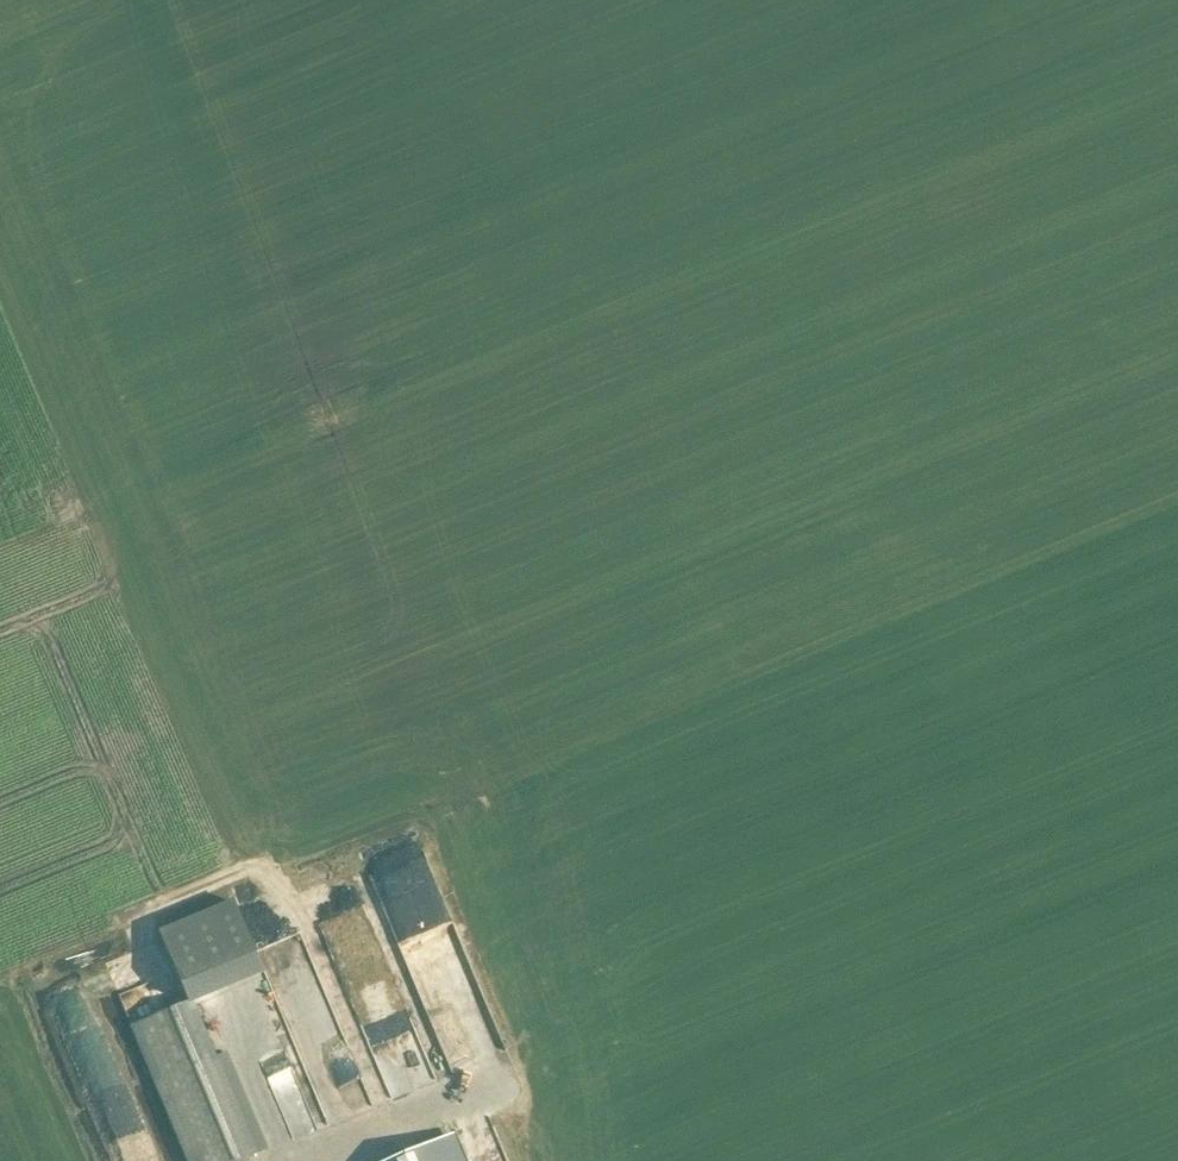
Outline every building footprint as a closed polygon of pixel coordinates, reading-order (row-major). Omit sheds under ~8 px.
[(454,936),(424,849),(371,867),(400,954),(454,936)] [(321,920),(329,947),(374,933),(366,905),(321,920)] [(290,1012),(328,995),(300,933),(262,950),(290,1012)] [(196,1004),(195,1000),(188,1003),(133,1026),(188,1160),(244,1160),(259,1155),(270,1150),(229,1051),(218,1055),(196,1004)] [(451,1136),(392,1160),(461,1160),(451,1136)]
